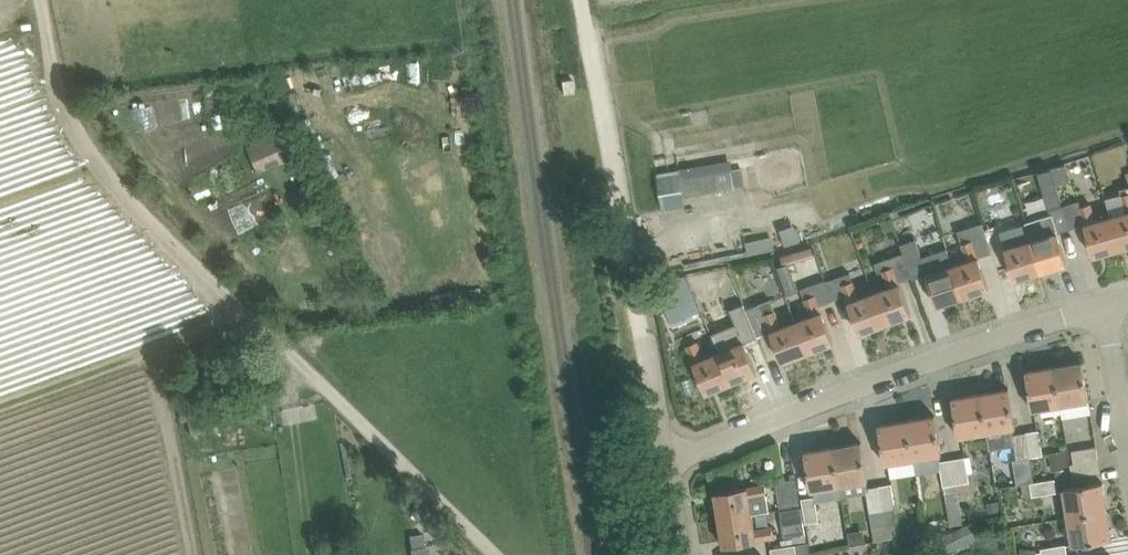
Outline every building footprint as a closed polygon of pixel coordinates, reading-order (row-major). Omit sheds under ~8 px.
[(575,91),(573,78),(562,80),(564,93),(575,91)] [(220,114),(211,116),(214,129),(222,127),(220,114)] [(277,156),(280,163),(293,158),(281,131),(246,147),(258,173),(268,169),(265,161),(277,156)] [(660,182),(664,204),(685,201),(684,196),(746,185),(743,167),(660,182)] [(1052,167),(1038,171),(1041,181),(1055,177),(1052,167)] [(1106,198),(1112,216),(1121,247),(1127,245),(1127,192),(1106,198)] [(1094,255),(1121,247),(1112,216),(1096,221),(1091,203),(1082,205),(1079,199),(1065,203),(1072,227),(1085,223),(1094,255)] [(1041,218),(1042,220),(1027,225),(1030,232),(1042,271),(1068,263),(1058,231),(1072,227),(1065,203),(1051,207),(1053,215),(1041,218)] [(895,228),(892,216),(881,219),(885,231),(895,228)] [(968,260),(953,265),(963,296),(989,287),(979,256),(992,252),(986,231),(983,223),(958,231),(968,260)] [(798,224),(784,227),(788,242),(802,238),(798,224)] [(1042,271),(1030,232),(1019,235),(1016,225),(1011,227),(1001,230),(1007,249),(1006,249),(1016,279),(1042,271)] [(747,239),(748,252),(776,248),(775,235),(747,239)] [(938,304),(963,296),(953,265),(947,248),(923,256),(917,238),(902,243),(914,278),(927,273),(938,304)] [(781,255),(784,265),(778,266),(787,292),(799,288),(790,263),(816,256),(813,246),(781,255)] [(886,323),(911,314),(900,282),(899,282),(898,280),(911,275),(902,253),(875,262),(879,271),(883,270),(889,286),(874,291),(886,323)] [(853,280),(851,272),(826,280),(833,299),(847,294),(849,300),(848,300),(860,332),(886,323),(874,291),(858,297),(853,281),(853,280)] [(696,299),(687,276),(687,275),(658,287),(667,310),(696,299)] [(819,305),(833,299),(826,280),(825,278),(802,288),(806,298),(805,298),(811,315),(797,320),(809,351),(834,342),(822,311),(819,305)] [(791,304),(776,310),(771,298),(768,300),(763,289),(743,297),(758,336),(771,330),(783,361),(809,351),(797,320),(791,304)] [(745,341),(758,336),(743,297),(741,294),(718,304),(734,345),(720,351),(732,382),(758,371),(745,341)] [(707,392),(732,382),(720,351),(704,357),(698,340),(688,345),(695,361),(694,362),(707,392)] [(1055,365),(1061,404),(1090,400),(1083,361),(1055,365)] [(1033,409),(1035,409),(1037,422),(1064,417),(1061,404),(1055,365),(1027,370),(1033,409)] [(1016,427),(1013,409),(1010,387),(981,392),(988,431),(1016,427)] [(988,431),(981,392),(953,397),(957,419),(959,436),(988,431)] [(942,454),(939,436),(936,414),(908,419),(914,458),(942,454)] [(914,458),(908,419),(879,424),(883,446),(886,463),(914,458)] [(1040,429),(1027,431),(1031,456),(1044,454),(1040,429)] [(1027,431),(1014,434),(1018,458),(1031,456),(1027,431)] [(834,446),(840,484),(868,479),(862,441),(834,446)] [(1101,471),(1097,445),(1072,450),(1076,475),(1101,471)] [(840,484),(834,446),(806,451),(812,489),(840,484)] [(1056,469),(1070,466),(1067,449),(1050,452),(1053,469),(1056,469)] [(953,458),(957,483),(970,481),(966,456),(953,458)] [(957,483),(953,458),(940,461),(944,485),(957,483)] [(796,478),(777,482),(781,509),(801,505),(796,478)] [(1021,484),(1024,496),(1058,491),(1056,478),(1021,484)] [(1103,481),(1081,485),(1065,488),(1069,516),(1108,509),(1103,481)] [(880,484),(889,538),(901,535),(893,482),(880,484)] [(752,513),(770,510),(766,483),(716,492),(720,518),(752,513)] [(866,487),(867,492),(875,541),(889,538),(880,484),(866,487)] [(819,520),(816,495),(803,497),(806,521),(819,520)] [(1001,510),(1000,499),(987,501),(989,512),(1001,510)] [(807,533),(802,506),(779,510),(784,537),(807,533)] [(1108,509),(1069,516),(1074,544),(1113,538),(1108,509)] [(752,513),(720,518),(725,545),(747,542),(757,538),(774,535),(772,525),(755,528),(752,513)] [(950,551),(965,544),(958,528),(943,535),(950,551)] [(772,554),(811,554),(809,542),(771,547),(772,554)] [(1067,544),(1042,548),(1043,554),(1069,554),(1067,544)] [(429,545),(425,545),(412,548),(411,548),(413,554),(431,554),(429,545)] [(1037,551),(1037,548),(1020,546),(1019,554),(1036,554),(1037,551)]
